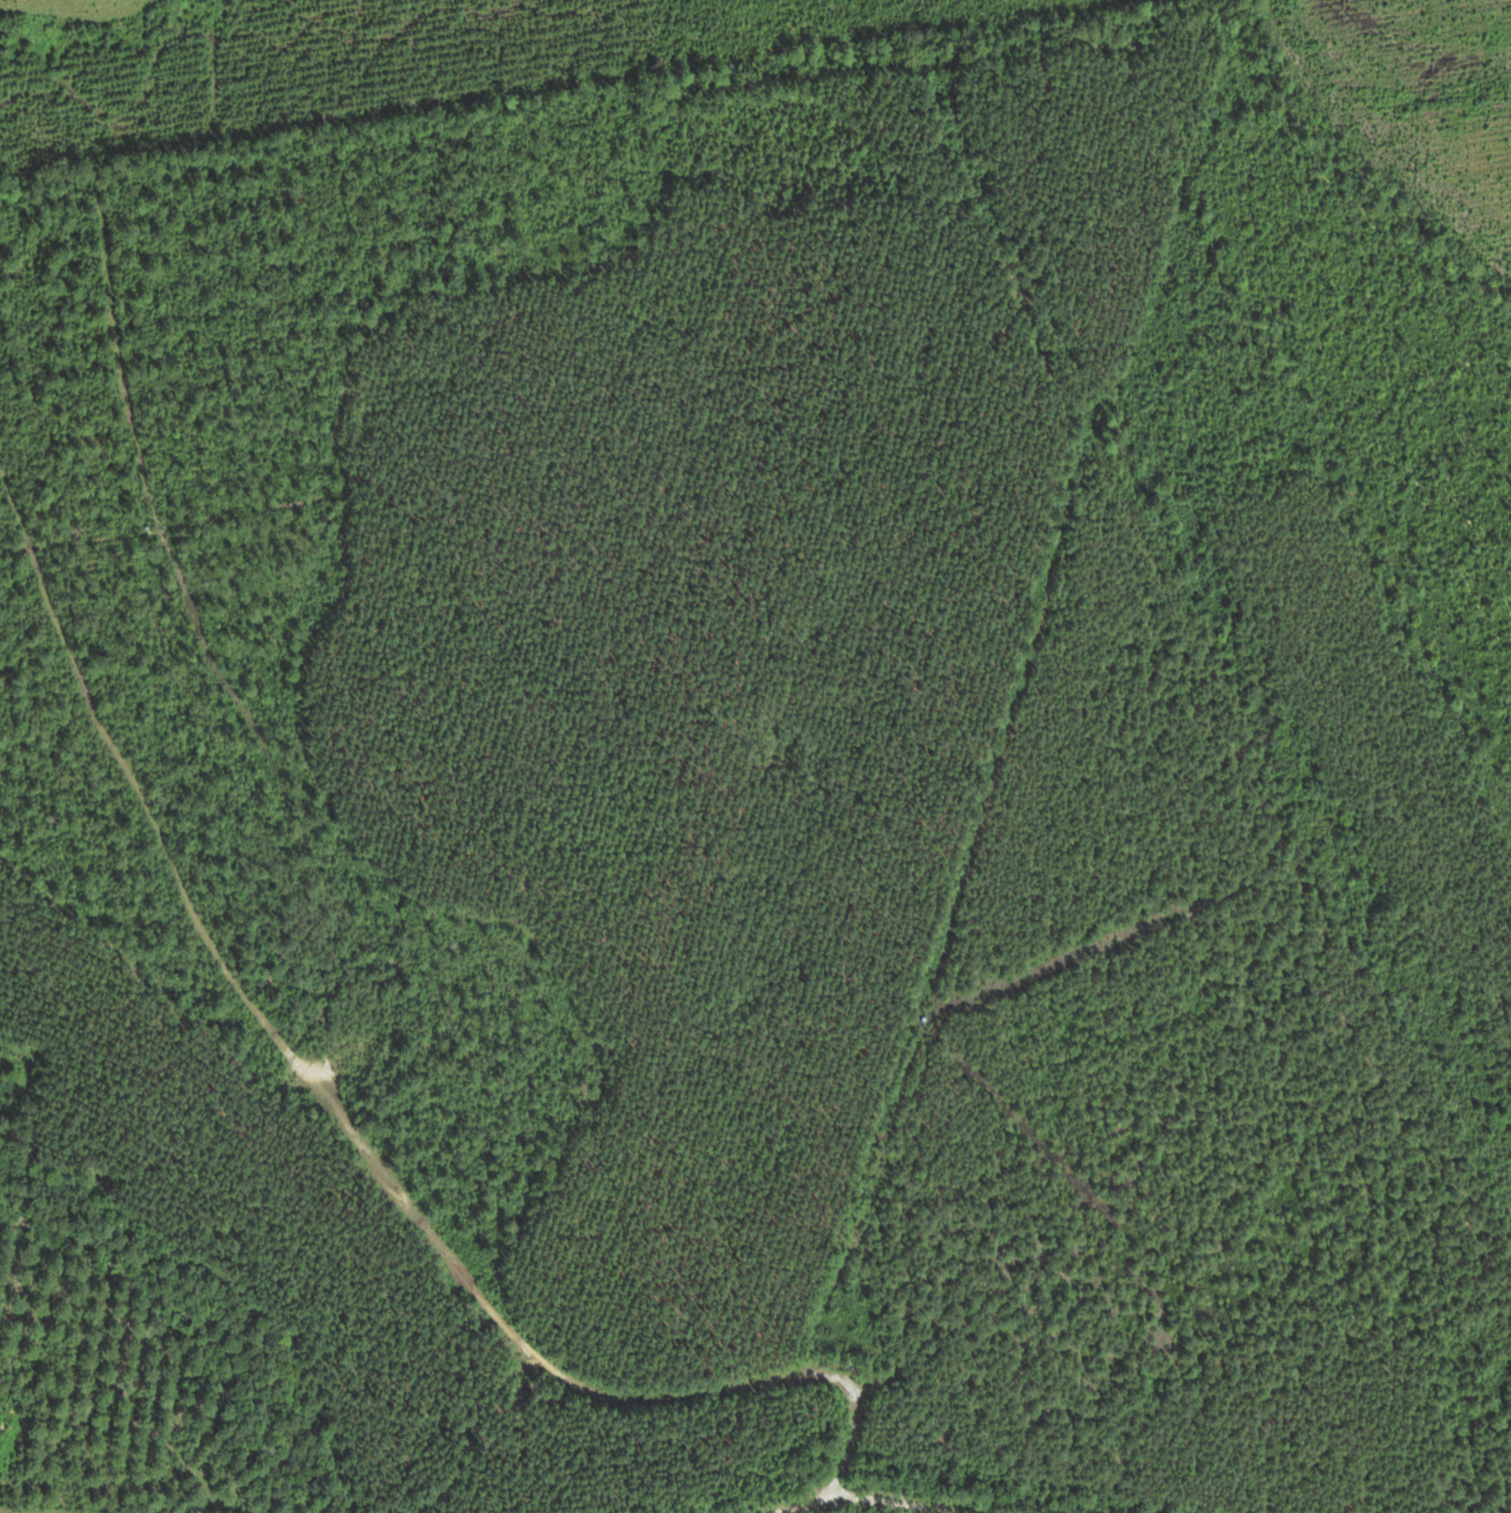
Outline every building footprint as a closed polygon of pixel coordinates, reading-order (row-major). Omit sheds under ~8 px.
[(847,1366),(858,1372),(862,1364),(852,1358),(847,1366)]
